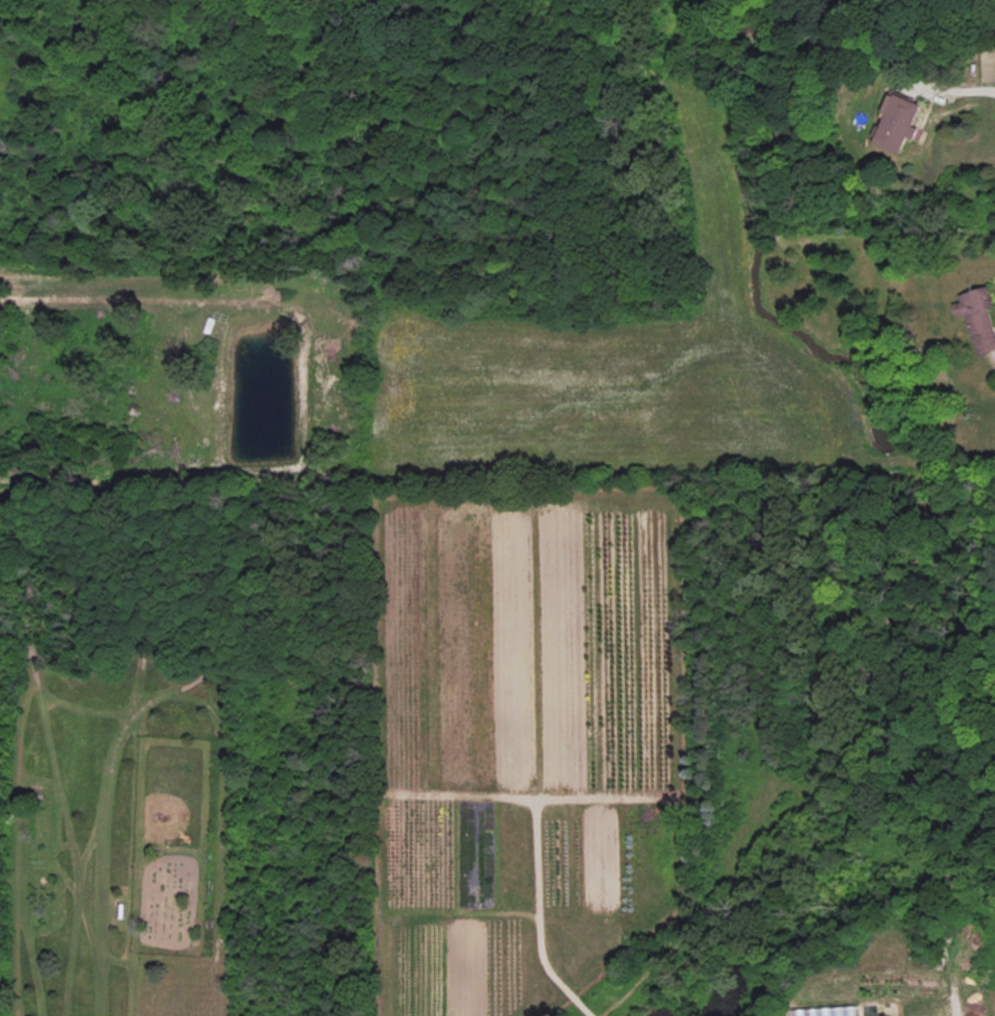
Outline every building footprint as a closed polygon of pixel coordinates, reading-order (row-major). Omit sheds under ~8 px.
[(903,153),(909,138),(914,140),(918,128),(915,126),(922,103),(890,92),(883,113),(886,113),(881,127),(877,125),(872,143),(903,153)] [(961,301),(954,303),(958,319),(968,316),(978,356),(994,352),(994,327),(991,310),(994,309),(994,308),(989,286),(959,294),(961,301)] [(858,1007),(804,1009),(804,1010),(794,1011),(795,1015),(858,1015),(858,1007)]
